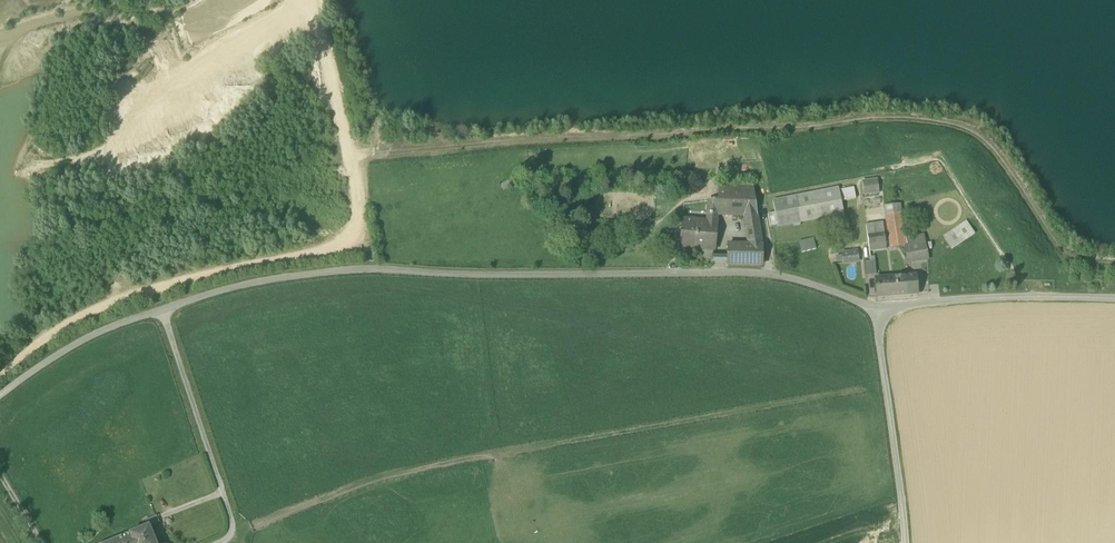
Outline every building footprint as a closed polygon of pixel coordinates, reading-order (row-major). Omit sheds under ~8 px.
[(517,177),(501,186),(504,191),(520,182),(517,177)] [(540,184),(530,180),(527,187),(537,191),(540,184)] [(863,182),(864,194),(879,193),(878,180),(863,182)] [(730,182),(730,191),(750,191),(750,183),(730,182)] [(844,214),(841,202),(839,191),(839,188),(773,201),(775,213),(778,227),(844,214)] [(854,188),(839,191),(841,202),(856,199),(854,188)] [(728,202),(728,191),(718,191),(718,202),(727,202),(728,202)] [(728,191),(728,202),(754,203),(750,191),(730,191),(728,191)] [(704,249),(714,249),(717,215),(718,202),(709,202),(707,223),(704,249)] [(725,215),(727,202),(718,202),(717,215),(725,215)] [(756,203),(754,203),(728,202),(727,202),(725,215),(746,215),(751,244),(751,245),(762,245),(756,203)] [(884,206),(890,249),(906,246),(905,238),(900,204),(884,206)] [(768,214),(770,228),(778,227),(775,213),(768,214)] [(681,247),(704,249),(707,223),(684,220),(681,247)] [(866,225),(869,246),(886,244),(883,222),(866,225)] [(944,237),(952,249),(975,234),(967,222),(944,237)] [(906,247),(925,243),(924,235),(905,238),(906,246),(906,247)] [(799,242),(802,253),(816,249),(813,239),(799,242)] [(906,247),(908,263),(928,259),(925,243),(906,247)] [(762,266),(762,245),(751,245),(751,244),(730,245),(730,257),(730,263),(730,266),(762,266)] [(842,253),(843,263),(859,261),(858,251),(842,253)] [(864,263),(865,276),(877,275),(875,261),(864,263)] [(916,276),(905,277),(906,294),(918,293),(916,276)] [(879,297),(906,294),(905,277),(877,279),(879,297)] [(145,520),(148,526),(159,521),(157,515),(145,520)] [(134,542),(156,542),(149,526),(148,526),(130,534),(134,542)] [(130,534),(107,542),(134,542),(130,534)]
